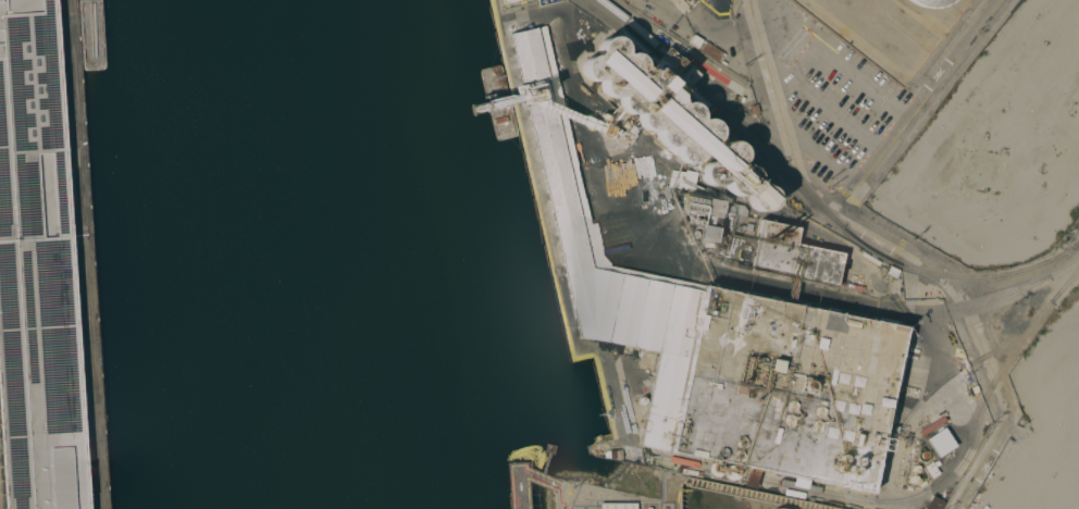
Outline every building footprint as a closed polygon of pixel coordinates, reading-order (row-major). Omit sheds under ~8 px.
[(8,508),(0,392),(0,0),(59,0),(92,508),(8,508)] [(681,11),(670,0),(697,0),(687,11),(684,14),(681,11)] [(894,0),(955,9),(956,0),(894,0)] [(580,333),(510,35),(546,26),(593,225),(597,224),(606,262),(908,323),(875,491),(641,443),(660,349),(580,333)] [(687,42),(693,34),(703,40),(697,48),(687,42)] [(616,98),(610,100),(605,100),(599,98),(596,92),(595,87),(596,82),(595,80),(591,83),(584,83),(580,80),(575,75),(574,70),(576,64),(580,60),(585,58),(591,58),(592,58),(594,57),(594,55),(593,50),(594,45),(597,40),(603,37),(609,38),(613,40),(618,45),(619,51),(618,55),(619,57),(623,54),(629,55),(634,58),(637,62),(638,69),(637,73),(637,74),(642,72),(648,72),(653,75),(672,91),(675,96),(677,101),(675,107),(677,108),(681,105),(686,105),(692,109),(695,113),(696,119),(695,124),(696,124),(700,123),(706,123),(711,125),(715,131),(716,136),(715,141),(710,146),(707,147),(717,156),(717,152),(721,148),(727,146),(732,146),(737,148),(741,153),(742,159),(741,164),(736,169),(733,171),(734,171),(736,170),(744,170),(751,173),(755,178),(756,186),(755,189),(758,191),(765,191),(769,194),(773,198),(774,204),(772,210),(769,214),(764,216),(758,216),(753,214),(749,209),(748,203),(744,200),(743,201),(735,201),(729,198),(724,191),(723,185),(720,189),(715,191),(708,191),(704,189),(699,184),(698,178),(700,173),(704,169),(706,167),(697,159),(696,161),(693,165),(687,167),(682,167),(677,165),(673,161),(672,154),(673,149),(668,151),(662,151),(657,148),(654,144),(653,138),(654,133),(655,133),(654,132),(648,134),(643,134),(637,132),(634,126),(633,121),(634,115),(630,117),(623,117),(619,114),(615,110),(613,104),(616,99),(616,98)] [(706,41),(723,52),(722,52),(725,54),(724,55),(721,54),(718,60),(700,49),(706,41)] [(752,270),(762,220),(801,228),(797,244),(846,253),(839,289),(752,270)] [(716,228),(700,225),(697,240),(713,243),(716,228)] [(886,273),(889,265),(898,271),(895,277),(886,273)] [(956,446),(939,458),(927,439),(944,427),(956,446)] [(609,449),(621,449),(621,459),(617,459),(615,458),(609,458),(609,449)] [(940,473),(932,477),(925,465),(932,461),(940,473)] [(721,472),(719,474),(718,475),(716,476),(714,476),(711,475),(710,474),(708,473),(707,470),(707,468),(707,467),(709,464),(710,462),(712,462),(716,462),(718,462),(720,464),(720,465),(721,468),(721,470),(721,472)] [(736,475),(735,477),(733,479),(730,480),(728,479),(725,477),(723,476),(723,475),(722,472),(722,470),(723,468),(725,465),(728,464),(730,464),(732,464),(733,464),(735,467),(736,469),(737,471),(737,474),(736,475)] [(700,476),(682,472),(683,468),(702,472),(700,476)] [(944,501),(940,508),(924,508),(932,495),(944,501)]
